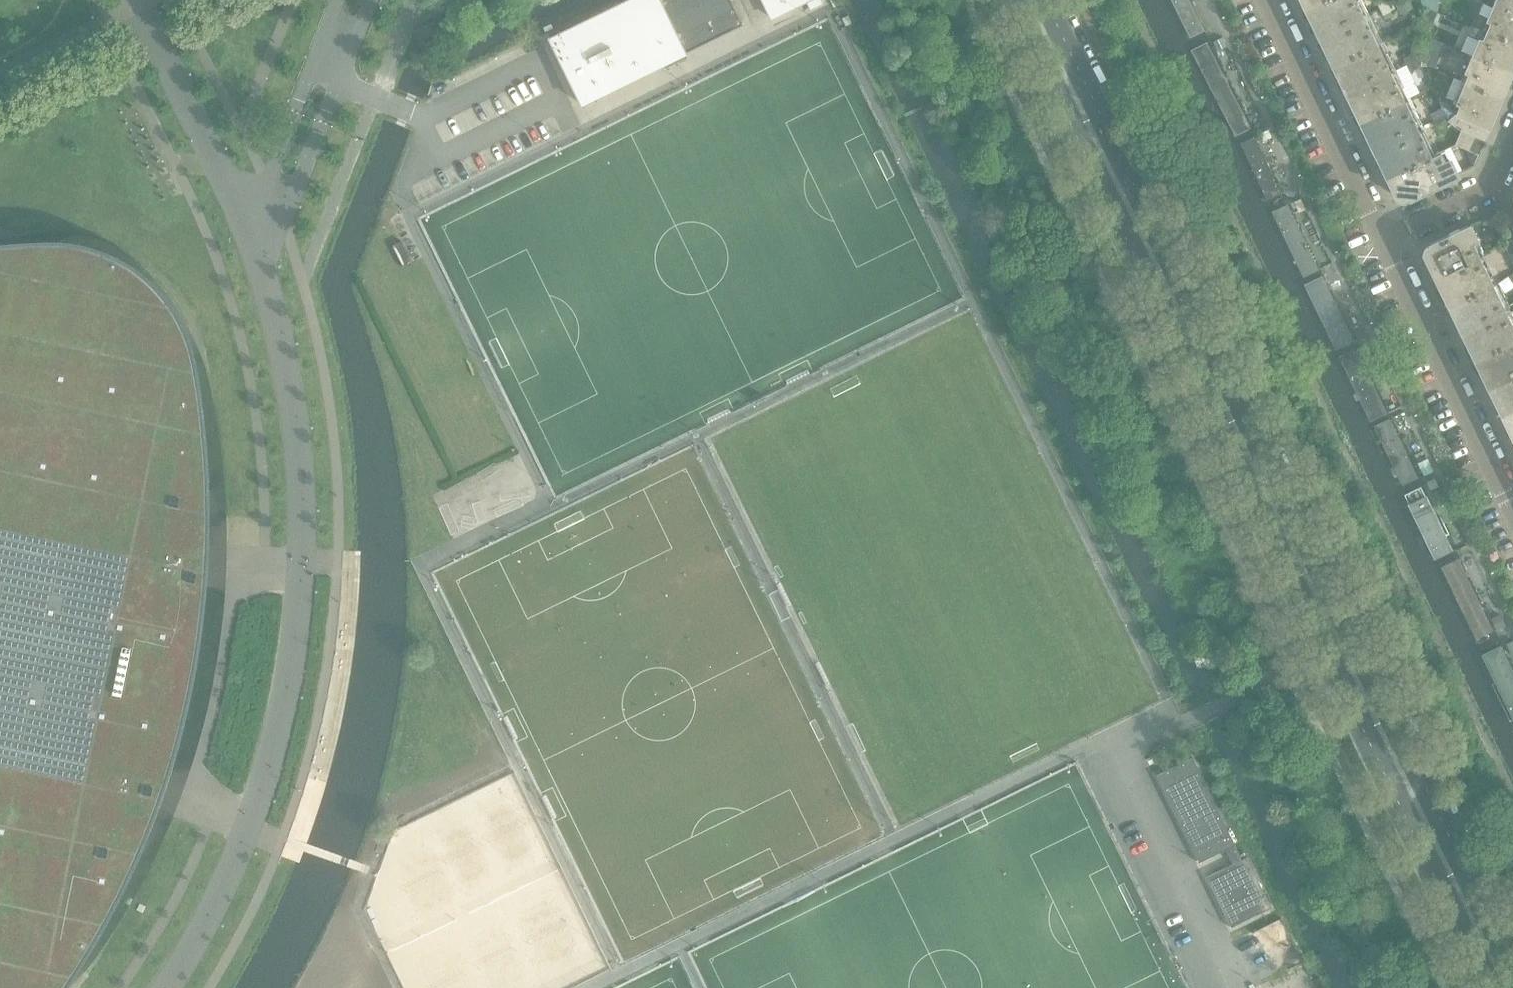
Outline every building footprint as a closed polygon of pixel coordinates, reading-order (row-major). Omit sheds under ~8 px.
[(581,103),(674,58),(743,25),(731,0),(625,0),(549,37),(581,103)] [(771,14),(772,16),(775,15),(788,9),(805,0),(764,0),(771,14)] [(1203,32),(1188,0),(1168,0),(1187,39),(1203,32)] [(1306,10),(1327,0),(1301,0),(1306,10)] [(1361,2),(1357,3),(1355,0),(1327,0),(1306,10),(1333,65),(1374,46),(1382,42),(1377,31),(1375,32),(1361,2)] [(1391,0),(1381,0),(1376,2),(1379,9),(1392,3),(1391,0)] [(1486,18),(1476,15),(1471,25),(1472,26),(1512,42),(1512,0),(1494,0),(1486,18)] [(1395,9),(1392,3),(1379,9),(1382,15),(1395,9)] [(1512,65),(1512,42),(1472,26),(1468,36),(1477,40),(1463,73),(1467,74),(1464,82),(1500,97),(1512,65)] [(1223,36),(1214,41),(1218,49),(1227,45),(1223,36)] [(1435,68),(1445,45),(1425,36),(1425,64),(1435,68)] [(1233,141),(1250,132),(1207,41),(1189,50),(1233,141)] [(1402,87),(1385,53),(1379,56),(1374,46),(1333,65),(1360,121),(1401,102),(1396,91),(1402,87)] [(1419,59),(1416,52),(1403,59),(1406,65),(1419,59)] [(1422,65),(1419,59),(1406,65),(1409,71),(1422,65)] [(1450,108),(1440,104),(1441,109),(1444,115),(1447,121),(1461,132),(1455,146),(1478,156),(1484,140),(1490,127),(1492,121),(1490,120),(1493,114),(1500,97),(1464,82),(1463,83),(1454,104),(1458,105),(1456,111),(1450,108)] [(1429,143),(1413,110),(1406,113),(1401,102),(1360,121),(1387,177),(1428,157),(1423,146),(1429,143)] [(1441,109),(1430,114),(1433,121),(1444,115),(1441,109)] [(1444,115),(1433,121),(1436,127),(1447,121),(1444,115)] [(1266,202),(1281,195),(1253,137),(1238,144),(1266,202)] [(1410,196),(1455,174),(1454,172),(1459,169),(1454,158),(1449,161),(1448,159),(1443,161),(1438,152),(1428,157),(1387,177),(1396,195),(1403,198),(1409,195),(1410,196)] [(1301,198),(1293,202),(1298,212),(1306,209),(1301,198)] [(1303,280),(1319,273),(1285,202),(1269,209),(1303,280)] [(1503,209),(1512,229),(1512,204),(1503,209)] [(1490,284),(1470,242),(1475,240),(1468,226),(1431,244),(1432,245),(1426,247),(1424,254),(1448,304),(1490,284)] [(1511,239),(1502,244),(1505,248),(1512,244),(1512,243),(1511,239)] [(76,967),(102,922),(123,882),(154,809),(154,808),(166,775),(167,773),(178,737),(188,697),(195,661),(202,618),(206,583),(208,545),(209,511),(207,456),(203,412),(196,364),(191,341),(179,314),(163,291),(139,268),(113,253),(91,245),(46,240),(11,242),(0,243),(0,987),(60,987),(76,967)] [(1505,248),(1507,253),(1512,250),(1512,244),(1505,248)] [(1335,270),(1324,275),(1328,282),(1338,277),(1335,270)] [(1340,347),(1353,340),(1321,276),(1308,282),(1340,347)] [(1502,307),(1490,284),(1448,304),(1475,359),(1512,340),(1512,330),(1502,307)] [(1475,359),(1501,414),(1512,408),(1512,340),(1475,359)] [(1372,423),(1387,416),(1354,347),(1339,355),(1372,423)] [(1501,414),(1512,438),(1512,408),(1501,414)] [(1402,484),(1417,477),(1389,418),(1373,425),(1402,484)] [(1427,460),(1419,464),(1424,475),(1432,471),(1427,460)] [(1434,478),(1426,482),(1430,490),(1438,486),(1434,478)] [(1437,558),(1453,550),(1421,485),(1406,492),(1437,558)] [(1477,639),(1494,630),(1459,558),(1441,566),(1477,639)] [(1499,615),(1492,618),(1496,629),(1504,625),(1499,615)] [(1500,644),(1481,653),(1494,682),(1492,683),(1510,721),(1512,720),(1512,670),(1500,644)] [(1198,862),(1225,849),(1234,845),(1235,844),(1234,843),(1233,843),(1192,759),(1193,758),(1192,757),(1155,774),(1156,776),(1157,776),(1198,860),(1197,861),(1198,862)] [(1270,906),(1246,858),(1247,858),(1246,856),(1241,859),(1234,845),(1225,849),(1232,863),(1205,876),(1206,878),(1206,877),(1230,925),(1229,926),(1230,927),(1271,907),(1270,905),(1270,906)]
